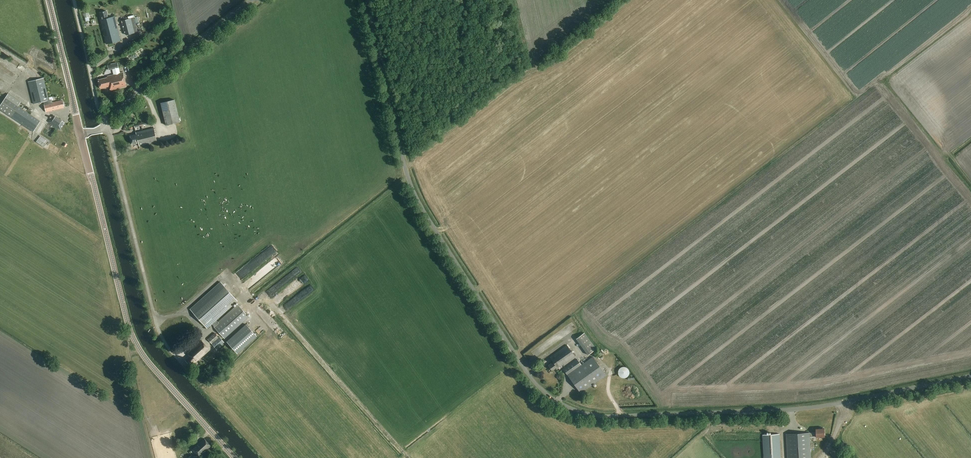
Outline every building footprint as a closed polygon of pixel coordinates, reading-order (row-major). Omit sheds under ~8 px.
[(109,18),(107,11),(100,13),(102,20),(100,20),(107,44),(120,41),(114,17),(109,18)] [(126,35),(135,33),(131,18),(123,20),(126,35)] [(108,70),(112,69),(113,74),(107,76),(108,78),(99,80),(101,89),(110,87),(111,90),(126,86),(122,72),(120,73),(119,68),(118,68),(117,63),(107,65),(108,70)] [(48,103),(47,100),(49,100),(43,78),(29,81),(34,104),(44,101),(44,104),(46,111),(63,107),(63,106),(64,105),(62,101),(61,101),(61,100),(48,103)] [(40,122),(18,107),(21,102),(8,94),(0,105),(0,110),(33,132),(40,122)] [(166,124),(180,121),(175,99),(160,103),(166,124)] [(63,119),(57,115),(55,117),(53,115),(48,122),(60,130),(65,123),(62,121),(63,119)] [(157,141),(154,127),(136,131),(136,134),(130,135),(132,144),(139,142),(139,145),(157,141)] [(44,148),(46,144),(44,143),(46,140),(40,136),(36,142),(44,148)] [(237,286),(241,291),(273,266),(269,260),(260,268),(260,269),(247,279),(249,282),(247,283),(245,280),(237,286)] [(267,296),(283,282),(278,276),(262,290),(267,296)] [(211,323),(216,319),(237,300),(225,286),(194,314),(206,327),(211,323)] [(290,302),(306,292),(303,287),(287,297),(290,302)] [(273,322),(271,322),(269,322),(268,322),(266,323),(265,324),(263,325),(262,327),(262,328),(261,330),(261,332),(261,334),(262,335),(262,337),(263,338),(265,340),(266,341),(268,341),(269,342),(271,342),(273,342),(274,341),(276,341),(277,340),(279,338),(280,337),(280,335),(281,334),(281,332),(281,330),(280,328),(280,327),(279,325),(277,324),(276,323),(274,322),(273,322)] [(237,353),(256,336),(245,324),(226,341),(237,353)] [(563,324),(547,334),(548,336),(543,339),(546,343),(567,330),(563,324)] [(576,338),(588,355),(595,350),(584,333),(576,338)] [(218,337),(212,343),(216,349),(224,343),(219,337),(218,337)] [(192,368),(195,366),(194,364),(209,350),(201,341),(187,354),(189,357),(185,361),(192,368)] [(561,366),(575,357),(567,346),(550,358),(553,362),(548,366),(552,371),(557,367),(557,368),(560,366),(561,366)] [(209,363),(216,357),(212,353),(205,359),(209,363)] [(606,375),(593,357),(581,365),(577,359),(563,369),(581,393),(606,375)] [(623,378),(624,378),(625,377),(626,377),(627,377),(628,376),(628,375),(629,375),(629,374),(630,373),(630,372),(630,371),(629,370),(629,369),(628,368),(627,367),(626,367),(625,366),(624,366),(623,366),(622,367),(621,367),(620,368),(619,368),(619,369),(619,370),(618,371),(618,372),(618,373),(619,374),(619,375),(620,376),(621,377),(622,377),(623,377),(623,378)] [(825,429),(816,429),(816,433),(810,433),(810,432),(786,433),(787,457),(811,457),(810,437),(817,437),(825,437),(825,429)] [(780,434),(763,435),(764,457),(781,457),(780,434)] [(199,457),(211,445),(204,438),(192,450),(199,457)]
